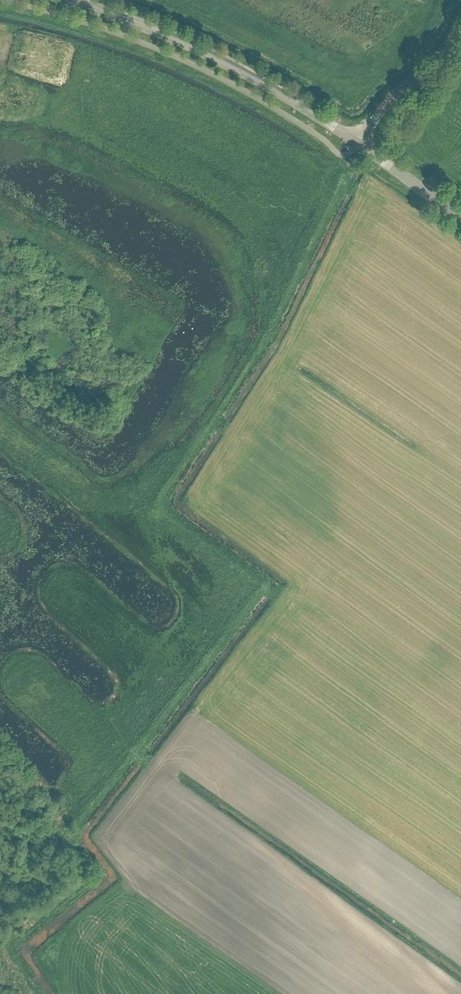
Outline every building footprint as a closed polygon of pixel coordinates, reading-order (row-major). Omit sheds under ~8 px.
[(389,160),(394,151),(389,148),(384,158),(389,160)]
